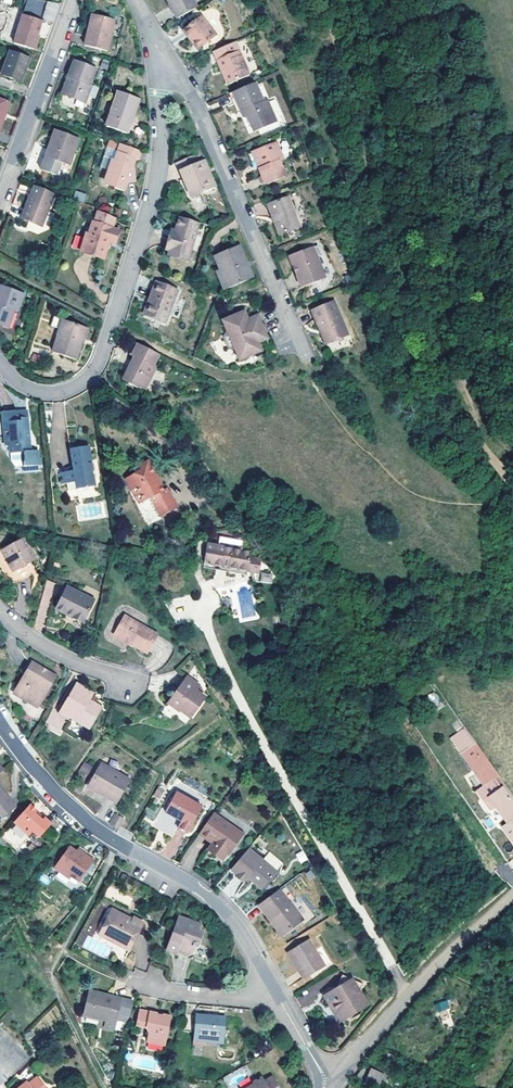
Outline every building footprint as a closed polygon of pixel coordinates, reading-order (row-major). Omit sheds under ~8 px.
[(196,8),(192,0),(164,0),(176,20),(196,8)] [(53,22),(59,5),(48,1),(41,18),(53,22)] [(22,14),(13,43),(34,49),(38,35),(36,34),(40,20),(22,14)] [(92,27),(88,26),(82,45),(104,52),(114,21),(96,15),(92,27)] [(182,31),(191,43),(194,40),(200,47),(215,33),(201,15),(182,31)] [(194,40),(191,43),(197,49),(200,47),(194,40)] [(212,52),(215,60),(227,85),(249,75),(238,50),(235,42),(212,52)] [(21,81),(30,57),(10,50),(1,74),(21,81)] [(76,62),(70,78),(74,78),(68,95),(88,103),(94,86),(92,85),(97,69),(76,62)] [(74,78),(70,78),(64,94),(68,95),(74,78)] [(232,93),(241,112),(239,113),(250,135),(278,123),(267,100),(263,101),(255,83),(232,93)] [(137,98),(114,90),(102,125),(125,132),(137,98)] [(232,93),(229,95),(237,114),(239,113),(241,112),(232,93)] [(9,103),(7,102),(4,112),(3,111),(1,116),(4,118),(9,103)] [(79,138),(55,130),(41,170),(58,176),(62,163),(69,166),(79,138)] [(256,150),(263,167),(259,169),(265,184),(287,175),(281,160),(285,159),(278,142),(256,150)] [(113,188),(122,191),(125,182),(134,181),(132,167),(130,166),(136,150),(118,144),(105,182),(114,185),(113,188)] [(263,167),(256,150),(252,152),(259,169),(263,167)] [(207,191),(195,163),(192,156),(184,160),(172,166),(187,200),(207,191)] [(195,163),(207,191),(211,189),(199,162),(195,163)] [(55,194),(35,185),(22,218),(42,226),(55,194)] [(74,187),(70,200),(81,205),(87,192),(74,187)] [(273,218),(275,225),(279,236),(299,229),(288,199),(267,207),(272,219),(273,218)] [(107,239),(110,240),(114,229),(117,219),(95,210),(90,226),(87,225),(78,249),(102,256),(107,239)] [(184,258),(195,223),(176,217),(172,230),(170,237),(166,235),(161,248),(166,249),(165,252),(184,258)] [(243,271),(246,269),(237,247),(233,249),(243,271)] [(288,257),(292,266),(295,265),(299,275),(295,276),(300,288),(324,279),(313,247),(288,257)] [(251,279),(246,269),(243,271),(233,249),(212,258),(218,271),(226,290),(251,279)] [(183,261),(184,258),(165,252),(164,256),(183,261)] [(226,290),(218,271),(213,273),(222,292),(226,290)] [(152,298),(146,314),(166,321),(177,289),(154,281),(149,297),(152,298)] [(7,328),(13,310),(16,311),(23,294),(0,285),(0,326),(7,328)] [(152,298),(149,297),(143,313),(146,314),(152,298)] [(310,308),(314,321),(318,319),(326,340),(344,334),(333,301),(310,308)] [(254,317),(245,321),(241,313),(221,321),(224,330),(222,338),(226,348),(233,351),(237,360),(258,351),(254,343),(263,339),(254,317)] [(318,319),(314,321),(321,341),(326,340),(318,319)] [(77,342),(83,327),(62,320),(50,351),(74,359),(79,343),(77,342)] [(87,328),(83,327),(77,342),(79,343),(82,344),(87,328)] [(137,345),(134,343),(128,356),(131,357),(137,345)] [(137,345),(131,357),(133,358),(123,379),(144,389),(154,368),(152,367),(158,355),(137,345)] [(26,410),(15,411),(16,423),(20,423),(19,420),(26,419),(26,410)] [(18,449),(21,449),(23,465),(36,463),(35,450),(29,450),(29,446),(26,419),(19,420),(20,423),(16,423),(15,411),(0,412),(0,422),(2,422),(4,445),(9,444),(9,449),(18,449)] [(18,449),(9,449),(9,444),(4,445),(2,422),(0,422),(0,447),(13,466),(20,465),(18,449)] [(60,483),(65,482),(74,481),(75,489),(93,486),(87,445),(69,448),(72,469),(59,472),(60,483)] [(142,502),(149,498),(154,496),(157,502),(153,504),(160,517),(177,508),(166,488),(163,490),(146,461),(139,466),(142,472),(136,475),(126,481),(134,496),(137,493),(142,502)] [(142,472),(139,466),(133,469),(136,475),(142,472)] [(74,481),(65,482),(66,490),(75,489),(74,481)] [(137,493),(134,496),(138,504),(142,502),(137,493)] [(35,559),(21,539),(0,553),(0,552),(0,572),(7,582),(9,583),(10,584),(12,584),(14,584),(16,584),(18,583),(37,571),(31,562),(35,559)] [(227,546),(215,543),(214,549),(225,551),(227,546)] [(211,563),(246,570),(250,550),(227,546),(225,551),(214,549),(211,563)] [(261,572),(260,582),(272,584),(273,574),(261,572)] [(71,615),(70,618),(82,624),(93,601),(65,587),(55,607),(71,615)] [(55,607),(54,610),(70,618),(71,615),(55,607)] [(148,649),(157,633),(125,616),(115,634),(126,639),(127,638),(148,649)] [(19,673),(24,676),(31,663),(26,661),(19,673)] [(54,676),(31,663),(24,676),(13,694),(37,707),(54,676)] [(184,706),(194,713),(204,699),(194,692),(198,687),(187,678),(169,701),(181,710),(184,706)] [(101,706),(89,700),(86,698),(90,691),(76,683),(59,713),(88,729),(101,706)] [(184,706),(181,710),(191,717),(194,713),(184,706)] [(117,800),(131,780),(107,763),(93,783),(117,800)] [(482,787),(486,792),(494,786),(490,780),(482,787)] [(0,787),(0,815),(2,818),(16,807),(0,787)] [(500,826),(510,842),(512,840),(512,809),(498,787),(488,794),(507,821),(500,826)] [(176,816),(182,819),(178,826),(187,832),(202,806),(176,792),(165,812),(174,817),(176,816)] [(51,824),(44,818),(41,821),(34,814),(36,811),(29,805),(14,822),(28,835),(32,831),(39,838),(51,824)] [(145,818),(156,820),(158,807),(147,805),(145,818)] [(44,818),(36,811),(34,814),(41,821),(44,818)] [(213,813),(198,834),(212,843),(209,846),(214,849),(211,853),(223,862),(231,850),(232,851),(241,838),(229,830),(231,826),(213,813)] [(118,828),(124,819),(117,815),(111,823),(118,828)] [(15,849),(28,835),(14,822),(1,836),(15,849)] [(243,835),(231,826),(229,830),(241,838),(243,835)] [(93,862),(85,857),(83,859),(68,848),(53,869),(61,874),(63,872),(70,877),(78,883),(93,862)] [(252,875),(265,886),(278,872),(250,848),(232,869),(238,874),(247,881),(250,878),(252,875)] [(68,880),(70,877),(63,872),(61,874),(68,880)] [(245,884),(247,881),(238,874),(236,877),(245,884)] [(263,889),(265,886),(252,875),(250,878),(263,889)] [(279,889),(259,904),(270,918),(272,917),(285,933),(304,919),(291,902),(290,903),(279,889)] [(99,935),(120,945),(122,942),(105,933),(116,911),(112,909),(99,935)] [(133,921),(116,911),(105,933),(122,942),(120,945),(129,950),(143,922),(135,918),(133,921)] [(199,924),(179,916),(169,943),(178,946),(177,949),(193,955),(202,932),(197,930),(199,924)] [(272,917),(270,918),(282,935),(285,933),(272,917)] [(325,963),(310,938),(289,950),(304,975),(325,963)] [(178,946),(169,943),(167,950),(192,960),(193,955),(177,949),(178,946)] [(336,1007),(333,1008),(340,1020),(369,1003),(361,989),(364,976),(344,971),(341,984),(324,993),(330,1003),(333,1001),(336,1007)] [(92,992),(91,995),(113,1000),(114,997),(92,992)] [(108,1025),(117,1028),(120,1019),(128,1021),(133,1001),(114,997),(113,1000),(91,995),(84,1019),(100,1023),(102,1018),(110,1020),(108,1025)] [(434,1004),(436,1012),(450,1008),(447,1000),(434,1004)] [(137,1025),(145,1026),(149,1011),(141,1009),(137,1025)] [(150,1027),(147,1041),(165,1045),(171,1016),(149,1011),(145,1026),(150,1027)] [(195,1044),(206,1045),(207,1040),(224,1042),(224,1040),(226,1017),(197,1015),(195,1044)] [(234,1018),(226,1017),(224,1040),(233,1040),(234,1018)] [(116,1033),(117,1028),(108,1025),(110,1020),(102,1018),(100,1023),(99,1029),(116,1033)] [(369,1087),(376,1087),(382,1077),(375,1075),(377,1071),(370,1068),(362,1084),(369,1087)] [(38,1077),(33,1080),(34,1081),(30,1084),(28,1081),(18,1087),(46,1087),(38,1077)] [(271,1077),(264,1081),(261,1077),(253,1083),(254,1084),(248,1087),(278,1087),(271,1077)]
